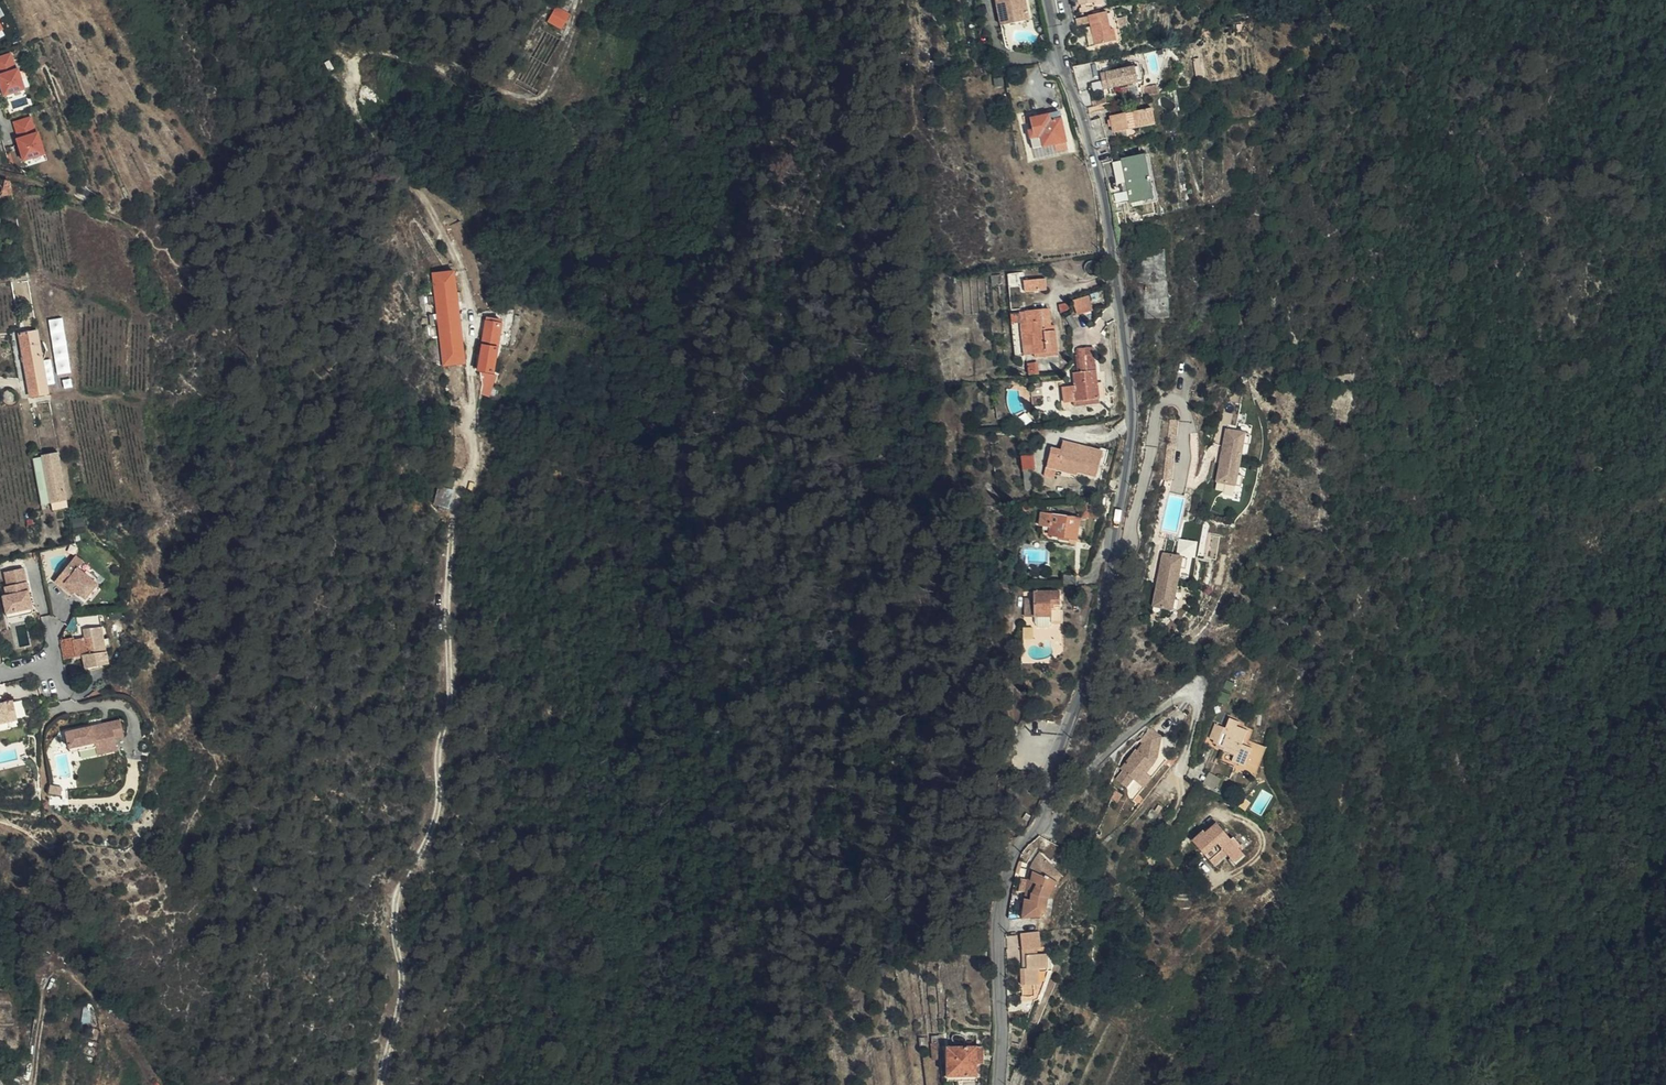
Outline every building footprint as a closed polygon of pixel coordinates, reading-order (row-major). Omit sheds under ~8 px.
[(569,15),(568,14),(575,1),(574,0),(562,0),(551,22),(562,28),(569,15)] [(1010,23),(1030,20),(1027,0),(998,0),(998,4),(1007,2),(1010,23)] [(1002,24),(1010,23),(1007,2),(998,4),(1002,24)] [(1106,11),(1091,14),(1098,44),(1117,40),(1114,29),(1110,30),(1106,11)] [(13,51),(0,56),(0,72),(0,73),(0,79),(5,96),(28,89),(21,66),(18,67),(13,51)] [(1109,80),(1111,89),(1138,83),(1133,64),(1101,72),(1103,82),(1109,80)] [(1004,85),(1003,78),(996,78),(997,86),(1004,85)] [(1107,96),(1093,99),(1094,106),(1108,103),(1107,96)] [(1156,122),(1154,107),(1148,108),(1151,124),(1156,122)] [(1151,124),(1148,108),(1114,115),(1116,131),(1151,124)] [(1070,150),(1060,110),(1031,117),(1034,129),(1030,130),(1034,148),(1054,144),(1056,153),(1070,150)] [(37,131),(33,116),(15,121),(20,137),(17,138),(25,160),(47,153),(40,130),(37,131)] [(1092,119),(1095,129),(1101,150),(1112,147),(1107,117),(1092,119)] [(1111,149),(1102,151),(1105,163),(1114,162),(1111,149)] [(1136,204),(1158,200),(1151,156),(1128,160),(1136,204)] [(1127,205),(1136,204),(1128,160),(1119,162),(1127,205)] [(12,180),(6,179),(3,195),(14,193),(12,180)] [(1166,249),(1135,251),(1141,319),(1171,316),(1166,249)] [(466,363),(457,269),(433,271),(442,365),(466,363)] [(1026,291),(1048,289),(1047,278),(1025,280),(1026,291)] [(1093,309),(1090,296),(1075,300),(1079,313),(1093,309)] [(1059,304),(1060,312),(1070,307),(1066,302),(1059,304)] [(1049,307),(1027,310),(1028,325),(1036,324),(1037,335),(1035,335),(1038,353),(1045,352),(1046,355),(1053,354),(1053,350),(1059,350),(1055,324),(1051,324),(1049,307)] [(1022,311),(1014,312),(1020,358),(1028,357),(1022,311)] [(496,372),(504,319),(486,316),(477,369),(496,372)] [(32,396),(49,393),(38,332),(21,335),(32,396)] [(1065,386),(1066,401),(1075,400),(1086,399),(1086,397),(1091,397),(1092,399),(1101,398),(1096,347),(1080,348),(1080,354),(1078,354),(1080,371),(1075,372),(1076,384),(1065,386)] [(1038,373),(1037,361),(1029,362),(1031,374),(1038,373)] [(1174,479),(1180,420),(1172,419),(1165,478),(1174,479)] [(645,437),(636,425),(622,436),(631,448),(645,437)] [(1247,433),(1247,431),(1227,428),(1217,481),(1238,485),(1239,474),(1245,443),(1247,433)] [(1082,467),(1081,470),(1099,474),(1105,449),(1065,440),(1063,449),(1052,446),(1048,465),(1057,468),(1059,461),(1082,467)] [(52,510),(69,506),(59,453),(43,456),(44,467),(50,500),(52,510)] [(1034,453),(1022,455),(1024,469),(1036,468),(1034,453)] [(33,457),(35,469),(44,467),(43,456),(33,457)] [(1080,473),(1081,470),(1082,467),(1059,461),(1057,468),(1080,473)] [(1055,478),(1057,468),(1048,465),(1046,475),(1055,478)] [(47,511),(52,510),(50,500),(44,501),(45,506),(46,505),(47,511)] [(1079,537),(1080,530),(1066,529),(1067,520),(1081,522),(1081,517),(1054,514),(1052,534),(1079,537)] [(85,517),(74,519),(76,527),(86,525),(85,517)] [(1066,529),(1080,530),(1081,522),(1067,520),(1066,529)] [(1180,533),(1162,529),(1160,536),(1178,540),(1180,533)] [(1178,554),(1196,556),(1198,541),(1180,538),(1178,554)] [(1184,556),(1164,552),(1154,606),(1175,609),(1175,608),(1177,598),(1182,567),(1184,557),(1184,556)] [(77,557),(56,582),(64,588),(67,584),(86,599),(98,584),(80,569),(85,563),(77,557)] [(25,567),(6,571),(9,585),(28,581),(25,567)] [(1065,574),(1065,584),(1076,584),(1077,574),(1065,574)] [(9,585),(2,587),(6,605),(32,599),(28,581),(9,585)] [(1061,603),(1061,591),(1035,592),(1036,599),(1026,600),(1027,617),(1036,617),(1053,616),(1052,603),(1061,603)] [(32,599),(6,605),(8,615),(34,610),(32,599)] [(1053,622),(1053,616),(1036,617),(1036,623),(1039,627),(1050,627),(1053,622)] [(111,662),(104,625),(83,629),(85,637),(73,639),(76,654),(82,653),(85,667),(111,662)] [(1035,638),(1035,627),(1026,627),(1026,638),(1035,638)] [(64,656),(76,654),(73,639),(62,641),(64,656)] [(1035,686),(1036,679),(1027,677),(1026,685),(1035,686)] [(1228,679),(1225,687),(1232,691),(1236,682),(1228,679)] [(1218,700),(1227,703),(1231,693),(1222,690),(1218,700)] [(10,722),(9,714),(18,713),(15,701),(0,704),(0,724),(10,722)] [(18,713),(9,714),(10,722),(19,720),(18,713)] [(1246,765),(1254,744),(1245,741),(1249,728),(1241,724),(1242,722),(1230,718),(1227,728),(1216,724),(1210,739),(1217,742),(1216,745),(1228,749),(1227,752),(1239,756),(1237,762),(1246,765)] [(123,719),(67,731),(72,751),(96,745),(97,751),(118,746),(117,742),(127,740),(123,719)] [(10,722),(0,724),(0,731),(12,729),(10,722)] [(1139,750),(1118,778),(1128,786),(1135,778),(1146,786),(1154,776),(1147,771),(1156,762),(1159,757),(1163,736),(1153,726),(1142,741),(1144,742),(1142,752),(1139,750)] [(1217,790),(1224,777),(1209,769),(1202,781),(1217,790)] [(63,786),(51,784),(50,792),(62,794),(63,786)] [(1161,814),(1154,808),(1148,816),(1154,821),(1161,814)] [(1234,859),(1241,853),(1235,846),(1239,842),(1232,835),(1231,836),(1217,821),(1205,832),(1202,832),(1193,839),(1214,863),(1227,852),(1234,859)] [(1244,856),(1241,853),(1234,859),(1237,863),(1244,856)] [(1048,893),(1053,871),(1035,856),(1029,866),(1020,917),(1041,917),(1047,895),(1048,893)] [(1059,877),(1053,871),(1048,893),(1059,877)] [(1035,931),(1017,932),(1019,950),(1033,949),(1037,948),(1035,931)] [(1020,997),(1031,996),(1035,970),(1039,948),(1037,948),(1033,949),(1033,954),(1019,957),(1020,967),(1017,969),(1020,997)] [(1035,970),(1044,969),(1043,948),(1039,948),(1035,970)] [(979,1065),(980,1048),(952,1048),(952,1075),(979,1076),(979,1065)] [(987,1050),(980,1048),(979,1065),(988,1066),(987,1050)]
